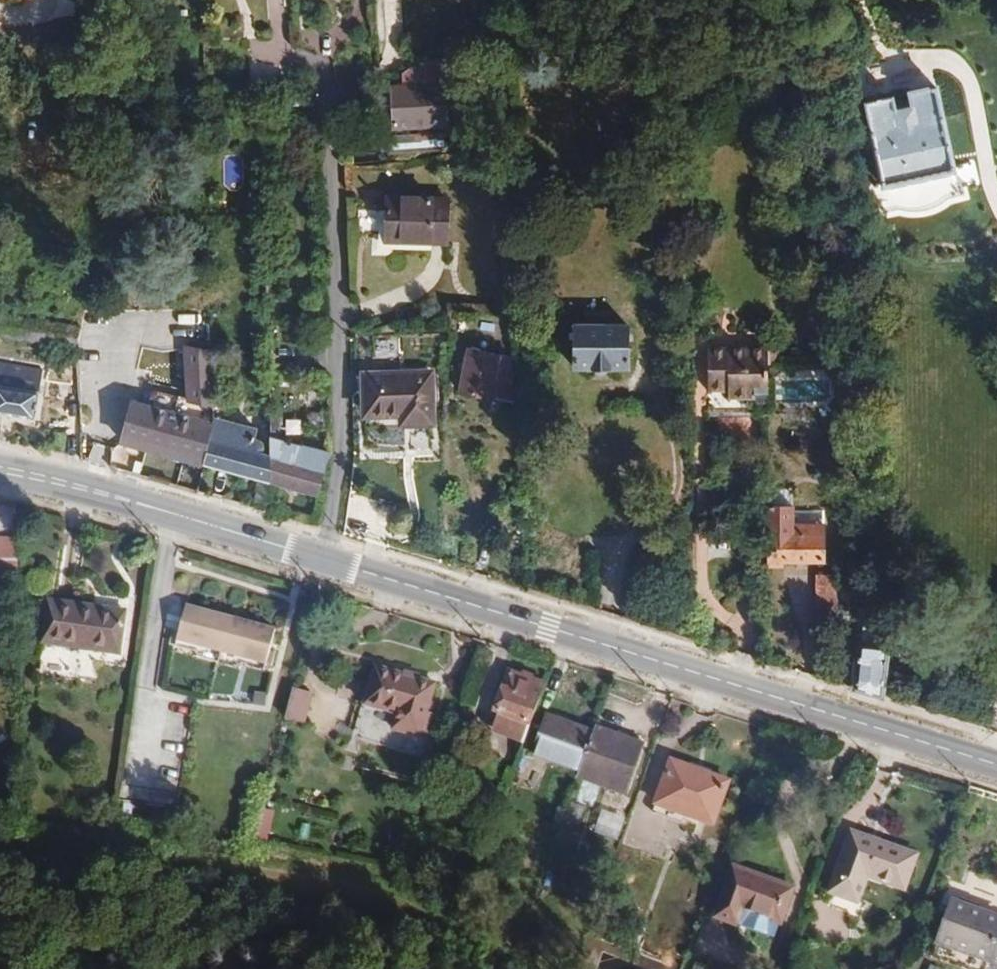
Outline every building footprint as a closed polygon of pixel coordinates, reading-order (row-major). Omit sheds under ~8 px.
[(447,123),(445,80),(394,84),(394,92),(396,124),(396,126),(447,123)] [(906,104),(879,110),(896,191),(966,176),(962,156),(948,89),(924,94),(927,111),(908,115),(906,104)] [(396,124),(394,92),(380,92),(382,124),(396,124)] [(446,241),(448,195),(389,194),(387,239),(403,240),(432,240),(446,241)] [(609,323),(609,308),(587,308),(586,323),(609,323)] [(629,365),(629,323),(609,323),(586,323),(576,323),(576,365),(629,365)] [(767,399),(767,361),(767,344),(709,345),(709,385),(729,385),(729,393),(756,394),(756,399),(767,399)] [(779,361),(779,345),(767,344),(767,361),(779,361)] [(512,397),(510,354),(469,346),(461,390),(495,397),(496,394),(512,397)] [(213,404),(212,354),(184,347),(187,397),(213,404)] [(35,418),(44,366),(0,359),(0,412),(35,418)] [(433,369),(364,371),(366,414),(412,414),(412,422),(434,422),(433,369)] [(212,415),(213,404),(187,397),(138,384),(130,388),(127,398),(135,400),(212,421),(212,415)] [(202,461),(212,424),(212,421),(135,400),(125,440),(202,461)] [(264,450),(265,445),(262,439),(255,437),(257,427),(212,415),(212,421),(212,424),(202,461),(259,477),(271,480),(270,453),(264,450)] [(322,479),(328,453),(270,436),(270,453),(271,480),(318,493),(322,479)] [(271,509),(271,480),(259,477),(252,504),(271,509)] [(792,531),(792,505),(767,505),(767,563),(782,563),(782,557),(782,531),(792,531)] [(824,557),(824,531),(792,531),(782,531),(782,557),(824,557)] [(17,538),(0,537),(0,557),(17,560),(17,538)] [(49,597),(43,642),(119,653),(125,609),(49,597)] [(267,662),(275,627),(185,604),(177,638),(220,649),(267,662)] [(217,661),(220,649),(177,638),(175,645),(197,651),(196,656),(217,661)] [(892,697),(898,648),(868,643),(863,688),(892,697)] [(267,662),(220,649),(217,661),(241,667),(243,662),(265,669),(267,662)] [(384,708),(398,668),(377,662),(365,702),(384,708)] [(419,734),(435,679),(398,668),(384,708),(397,711),(393,726),(419,734)] [(524,739),(546,680),(534,676),(535,672),(524,668),(522,672),(509,668),(492,710),(498,713),(492,728),(524,739)] [(293,686),(285,717),(304,723),(312,692),(293,686)] [(548,713),(533,753),(581,770),(579,776),(625,792),(643,741),(598,724),(595,730),(548,713)] [(672,756),(655,802),(715,822),(730,778),(672,756)] [(260,809),(255,825),(265,828),(269,811),(260,809)] [(851,827),(829,889),(858,899),(868,874),(905,887),(918,850),(851,827)] [(734,862),(714,915),(738,923),(744,908),(781,921),(795,883),(734,862)] [(938,941),(996,961),(996,914),(953,899),(938,941)]
